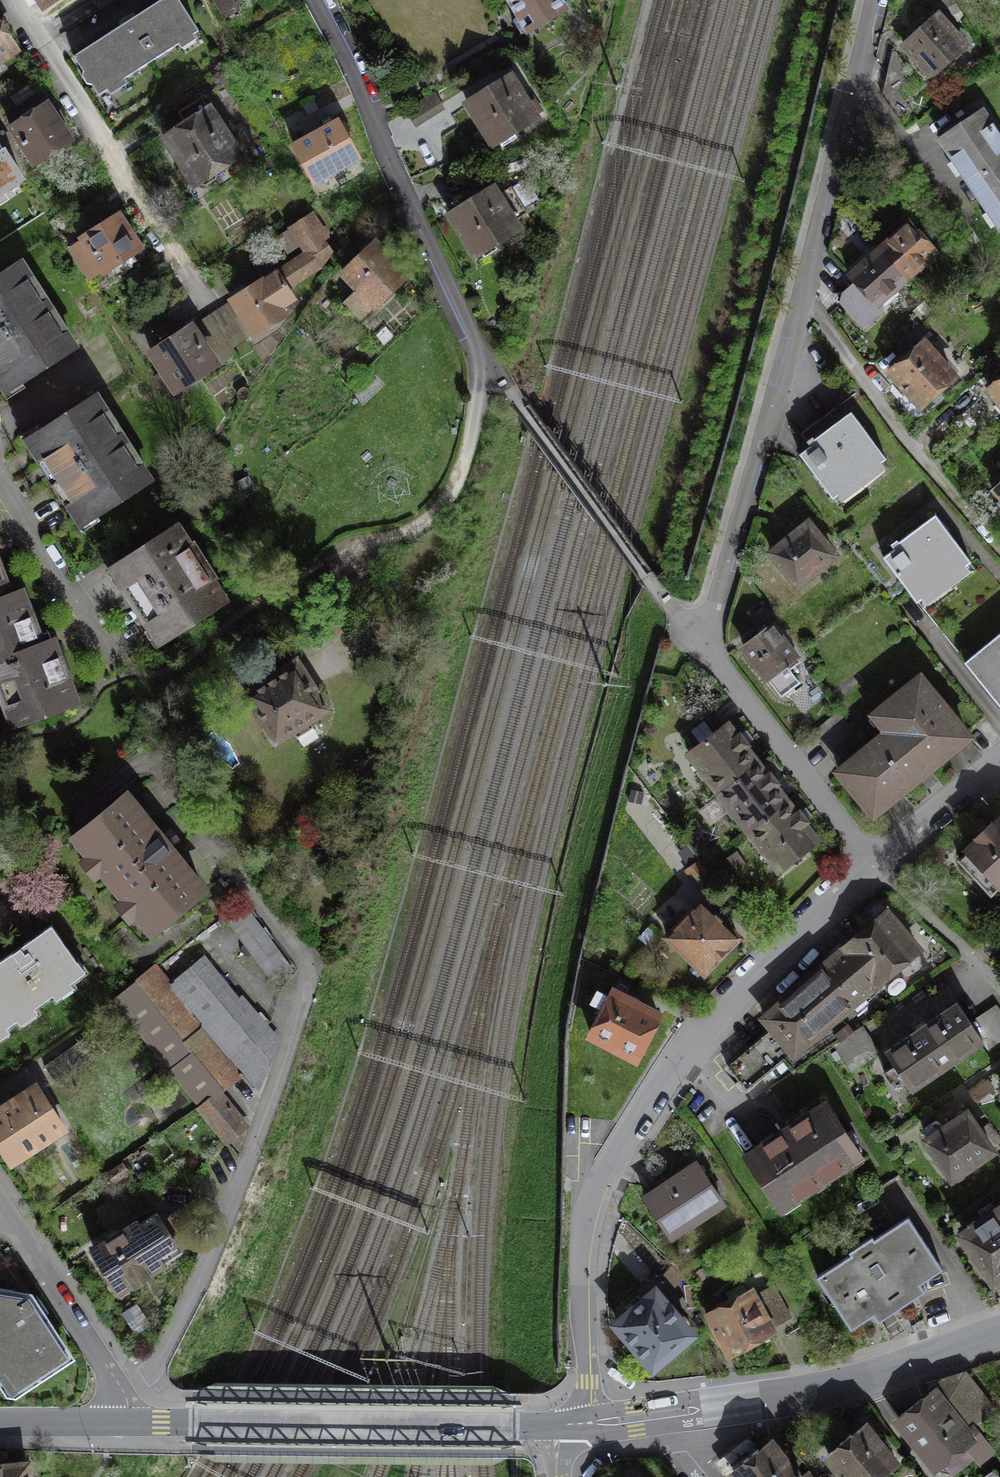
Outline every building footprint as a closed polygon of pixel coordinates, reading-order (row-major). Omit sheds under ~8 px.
[(73,57),(82,70),(82,77),(87,85),(91,84),(98,96),(198,31),(178,0),(162,0),(73,57)] [(528,32),(565,10),(560,0),(509,0),(528,32)] [(978,57),(950,21),(910,51),(939,87),(978,57)] [(14,51),(0,30),(0,60),(14,51)] [(934,105),(899,60),(892,93),(896,112),(904,123),(934,105)] [(535,118),(509,77),(467,103),(493,145),(535,118)] [(406,110),(415,124),(443,107),(434,93),(406,110)] [(238,155),(199,97),(178,112),(186,124),(165,138),(196,183),(198,182),(200,185),(207,185),(216,179),(218,173),(216,170),(238,155)] [(47,104),(11,128),(34,163),(70,139),(47,104)] [(993,114),(949,142),(999,220),(999,123),(993,114)] [(357,158),(337,122),(295,145),(314,181),(357,158)] [(526,213),(511,188),(497,196),(492,188),(450,214),(476,255),(518,230),(513,221),(526,213)] [(140,249),(118,214),(82,237),(83,240),(69,249),(88,278),(102,269),(104,273),(140,249)] [(309,216),(290,227),(297,238),(306,252),(242,295),(232,301),(254,334),(283,315),(279,308),(295,298),(288,288),(318,268),(331,251),(309,216)] [(952,258),(924,224),(909,237),(873,268),(859,280),(888,313),(952,258)] [(406,275),(375,243),(369,249),(368,249),(343,274),(358,289),(345,302),(360,318),(373,305),(375,306),(406,275)] [(18,263),(0,275),(0,375),(9,390),(78,346),(56,312),(51,315),(32,286),(38,282),(30,270),(25,273),(18,263)] [(191,326),(151,352),(176,389),(215,364),(191,326)] [(967,381),(931,341),(898,371),(934,411),(967,381)] [(112,416),(97,393),(29,436),(58,481),(53,484),(68,508),(73,505),(85,523),(148,483),(140,472),(146,468),(131,446),(126,449),(107,419),(112,416)] [(904,472),(864,420),(816,457),(855,511),(904,472)] [(986,575),(945,521),(894,560),(935,614),(986,575)] [(856,574),(820,525),(779,555),(815,604),(856,574)] [(189,546),(177,529),(114,570),(159,639),(222,598),(210,580),(215,576),(193,543),(189,546)] [(10,599),(0,573),(0,603),(10,599)] [(0,603),(0,686),(4,696),(15,692),(25,717),(74,699),(53,642),(41,646),(22,595),(10,599),(0,603)] [(785,621),(748,649),(780,689),(791,704),(806,692),(795,678),(816,662),(785,621)] [(979,668),(999,695),(999,651),(979,668)] [(295,663),(246,695),(275,740),(291,729),(297,738),(313,727),(308,718),(324,708),(295,663)] [(937,669),(885,713),(902,732),(880,751),(845,711),(813,739),(892,830),(997,738),(937,669)] [(851,677),(838,692),(846,699),(860,685),(851,677)] [(707,719),(685,736),(694,748),(688,753),(719,792),(757,763),(745,747),(749,744),(740,733),(736,736),(727,724),(717,732),(707,719)] [(766,775),(757,763),(719,792),(748,831),(787,801),(775,785),(778,782),(770,772),(766,775)] [(125,796),(76,836),(90,854),(95,850),(108,865),(103,870),(125,897),(130,893),(143,908),(137,912),(152,931),(203,890),(169,848),(181,838),(171,827),(159,837),(125,796)] [(787,801),(748,831),(779,870),(817,840),(805,824),(808,821),(800,810),(796,813),(787,801)] [(992,826),(991,825),(978,836),(980,838),(957,859),(992,895),(999,887),(999,818),(992,826)] [(706,863),(691,874),(706,895),(721,884),(706,863)] [(737,937),(700,902),(667,936),(704,971),(737,937)] [(886,912),(846,947),(877,983),(917,948),(886,912)] [(12,1020),(83,971),(51,925),(0,960),(0,1003),(12,1020)] [(877,983),(846,947),(765,1018),(772,1026),(726,1065),(746,1090),(783,1059),(795,1072),(834,1045),(852,1033),(849,1028),(859,1021),(847,1007),(877,983)] [(244,1075),(230,1057),(259,1033),(209,974),(181,996),(156,967),(113,1002),(227,1141),(246,1124),(219,1092),(244,1075)] [(636,1057),(659,1015),(639,1005),(640,1003),(626,996),(625,998),(612,991),(590,1033),(636,1057)] [(0,1003),(0,1028),(12,1020),(0,1003)] [(971,1025),(956,1003),(886,1051),(912,1089),(982,1041),(971,1025)] [(971,1025),(982,1041),(989,1051),(999,1043),(999,1011),(997,1007),(971,1025)] [(878,1054),(860,1028),(852,1033),(834,1045),(852,1071),(878,1054)] [(61,1054),(44,1066),(55,1082),(72,1070),(61,1054)] [(40,1091),(29,1098),(26,1094),(0,1110),(0,1146),(10,1161),(63,1127),(40,1091)] [(860,1154),(827,1103),(745,1156),(779,1207),(860,1154)] [(992,1150),(966,1112),(943,1128),(938,1121),(935,1120),(924,1128),(924,1131),(928,1137),(927,1138),(954,1178),(960,1180),(964,1177),(964,1171),(963,1169),(992,1150)] [(696,1164),(646,1197),(671,1235),(722,1202),(696,1164)] [(963,1234),(995,1279),(999,1276),(999,1209),(963,1234)] [(166,1230),(155,1213),(138,1224),(136,1222),(93,1249),(119,1290),(162,1263),(160,1260),(194,1238),(182,1220),(166,1230)] [(941,1268),(908,1217),(873,1240),(872,1237),(850,1251),(852,1254),(818,1276),(851,1326),(873,1312),(878,1319),(924,1290),(919,1282),(941,1268)] [(789,1318),(774,1290),(753,1302),(742,1281),(724,1291),(731,1303),(712,1313),(715,1319),(709,1322),(716,1334),(722,1331),(732,1349),(789,1318)] [(691,1332),(654,1291),(617,1323),(653,1365),(691,1332)] [(7,1371),(17,1387),(34,1376),(40,1376),(48,1370),(48,1367),(66,1355),(41,1318),(48,1313),(37,1297),(31,1301),(27,1296),(19,1302),(15,1295),(0,1293),(0,1369),(7,1371)] [(995,1408),(966,1373),(945,1379),(925,1395),(898,1416),(911,1432),(913,1431),(938,1463),(941,1460),(953,1475),(976,1458),(979,1462),(995,1450),(981,1432),(986,1427),(980,1420),(995,1408)] [(828,1455),(846,1476),(875,1476),(894,1461),(865,1425),(852,1435),(850,1433),(839,1442),(841,1445),(828,1455)] [(770,1442),(760,1451),(758,1448),(749,1456),(746,1453),(734,1462),(732,1469),(739,1476),(799,1476),(798,1476),(802,1473),(798,1468),(794,1471),(770,1442)] [(0,1466),(0,1476),(28,1476),(26,1463),(0,1466)]
